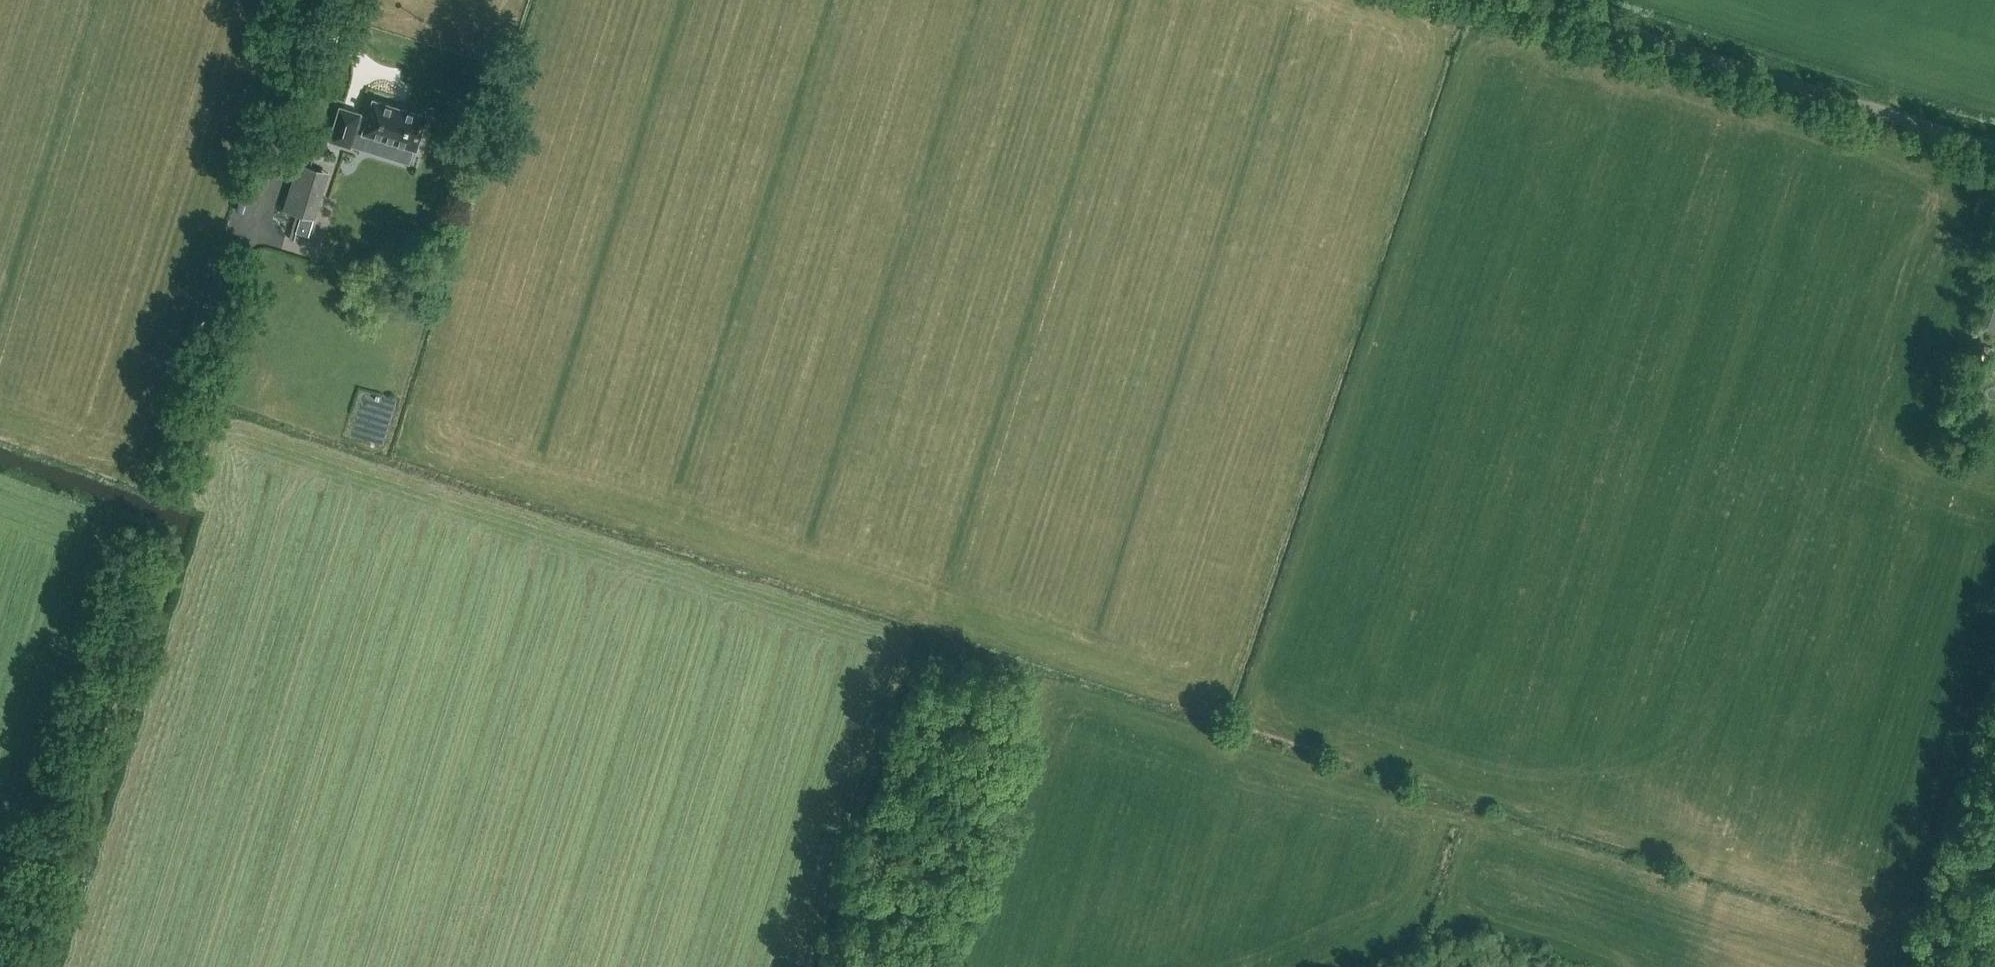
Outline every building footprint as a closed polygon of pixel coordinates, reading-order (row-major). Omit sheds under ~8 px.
[(338,107),(329,141),(349,147),(355,127),(363,129),(362,132),(416,146),(425,112),(371,98),(366,116),(358,114),(359,113),(338,107)] [(396,205),(405,170),(381,163),(373,194),(342,186),(340,192),(319,186),(310,220),(333,227),(331,234),(375,246),(387,202),(396,205)] [(207,324),(212,305),(204,303),(199,321),(207,324)] [(1986,328),(1994,331),(1994,303),(1986,328)] [(1985,371),(1975,409),(1994,415),(1994,373),(1985,371)]
